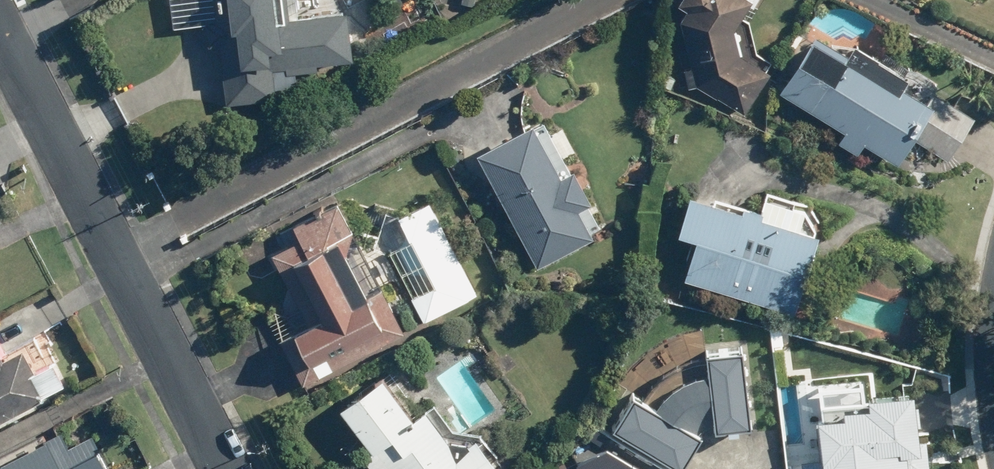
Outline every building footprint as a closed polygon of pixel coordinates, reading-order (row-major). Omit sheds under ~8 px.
[(220,56),(223,56),(227,103),(277,98),(274,66),(293,64),(294,70),(320,67),(319,61),(353,58),(348,9),(298,14),(297,0),(214,0),(220,56)] [(745,113),(773,70),(769,68),(773,61),(758,51),(751,18),(763,0),(676,0),(674,3),(685,12),(681,18),(697,86),(745,113)] [(866,143),(899,164),(914,141),(948,162),(971,126),(976,117),(934,91),(939,84),(914,69),(910,75),(856,42),(850,50),(818,30),(781,90),(846,131),(839,142),(859,154),(866,143)] [(534,119),(477,149),(539,265),(595,235),(592,230),(602,225),(589,202),(593,200),(574,165),(570,167),(545,120),(537,125),(534,119)] [(686,279),(796,311),(820,231),(801,225),(807,207),(765,195),(761,208),(716,195),(715,200),(691,193),(680,232),(699,238),(686,279)] [(281,340),(305,384),(407,330),(338,200),(294,224),(301,238),(272,254),(309,325),(281,340)] [(412,297),(425,321),(478,293),(429,200),(400,216),(436,285),(412,297)] [(48,397),(46,393),(66,383),(54,361),(35,371),(23,346),(3,355),(0,349),(0,420),(48,397)] [(704,427),(713,422),(714,428),(751,424),(744,346),(706,349),(708,370),(700,372),(686,378),(674,385),(663,395),(657,404),(635,391),(614,428),(682,467),(703,431),(701,429),(704,427)] [(363,457),(372,468),(501,468),(477,436),(469,441),(449,438),(426,408),(414,417),(385,375),(342,405),(373,450),(363,457)] [(928,434),(921,435),(920,424),(918,409),(916,388),(869,393),(870,402),(844,405),(845,413),(819,416),(820,420),(816,420),(820,457),(802,459),(803,468),(932,468),(928,434)] [(92,434),(68,446),(60,431),(0,461),(4,468),(110,468),(92,434)] [(607,442),(574,460),(579,468),(656,468),(607,442)]
